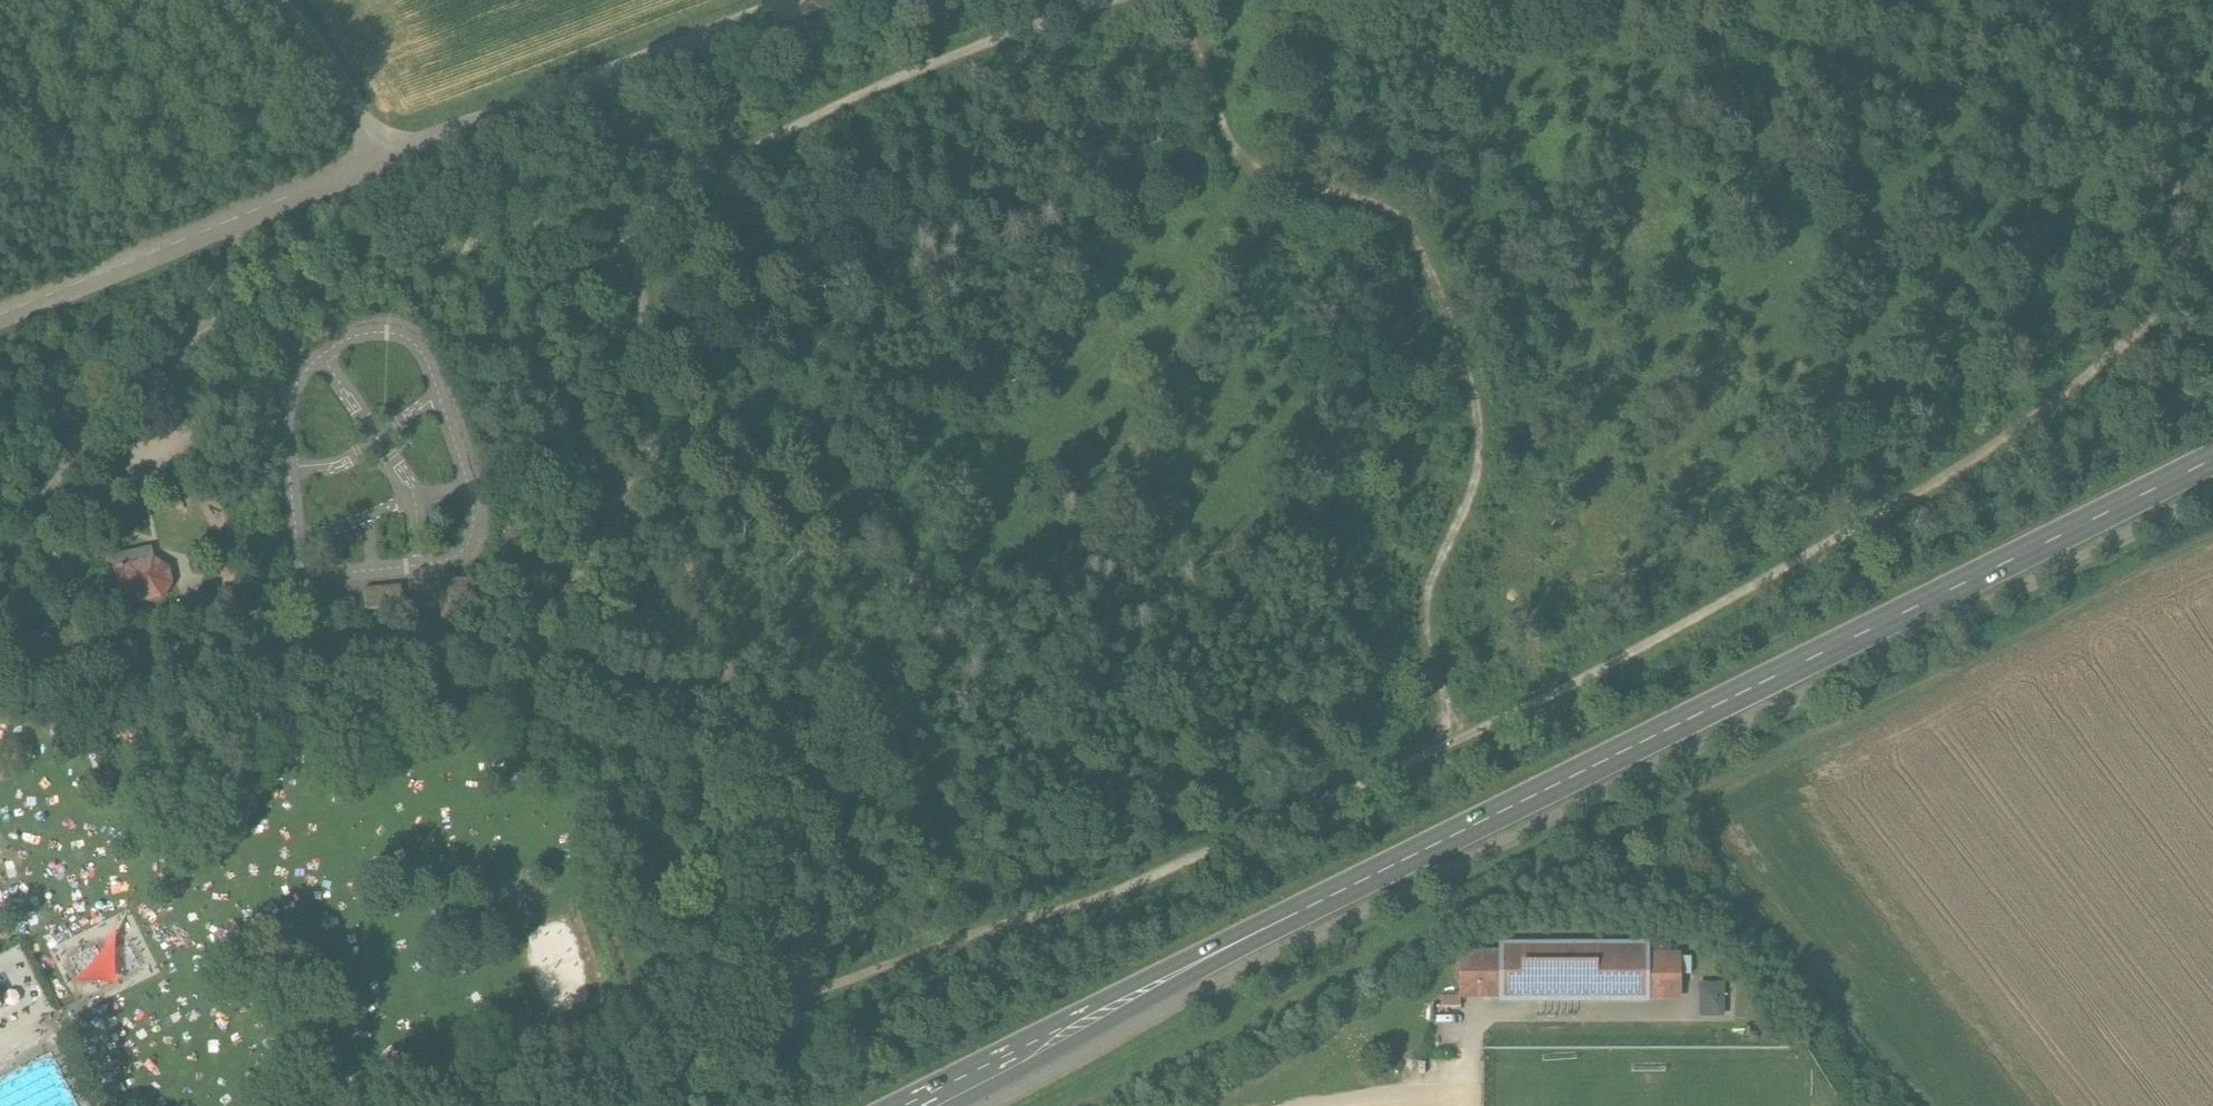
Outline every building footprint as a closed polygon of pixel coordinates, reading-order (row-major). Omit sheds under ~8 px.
[(154,561),(117,569),(124,606),(163,598),(171,585),(168,569),(154,561)] [(249,589),(221,592),(223,615),(250,613),(249,589)] [(1680,1001),(1680,957),(1649,957),(1649,946),(1501,946),(1501,954),(1460,954),(1460,998),(1501,998),(1501,1002),(1680,1001)] [(1728,1019),(1728,985),(1699,985),(1699,1019),(1728,1019)]
